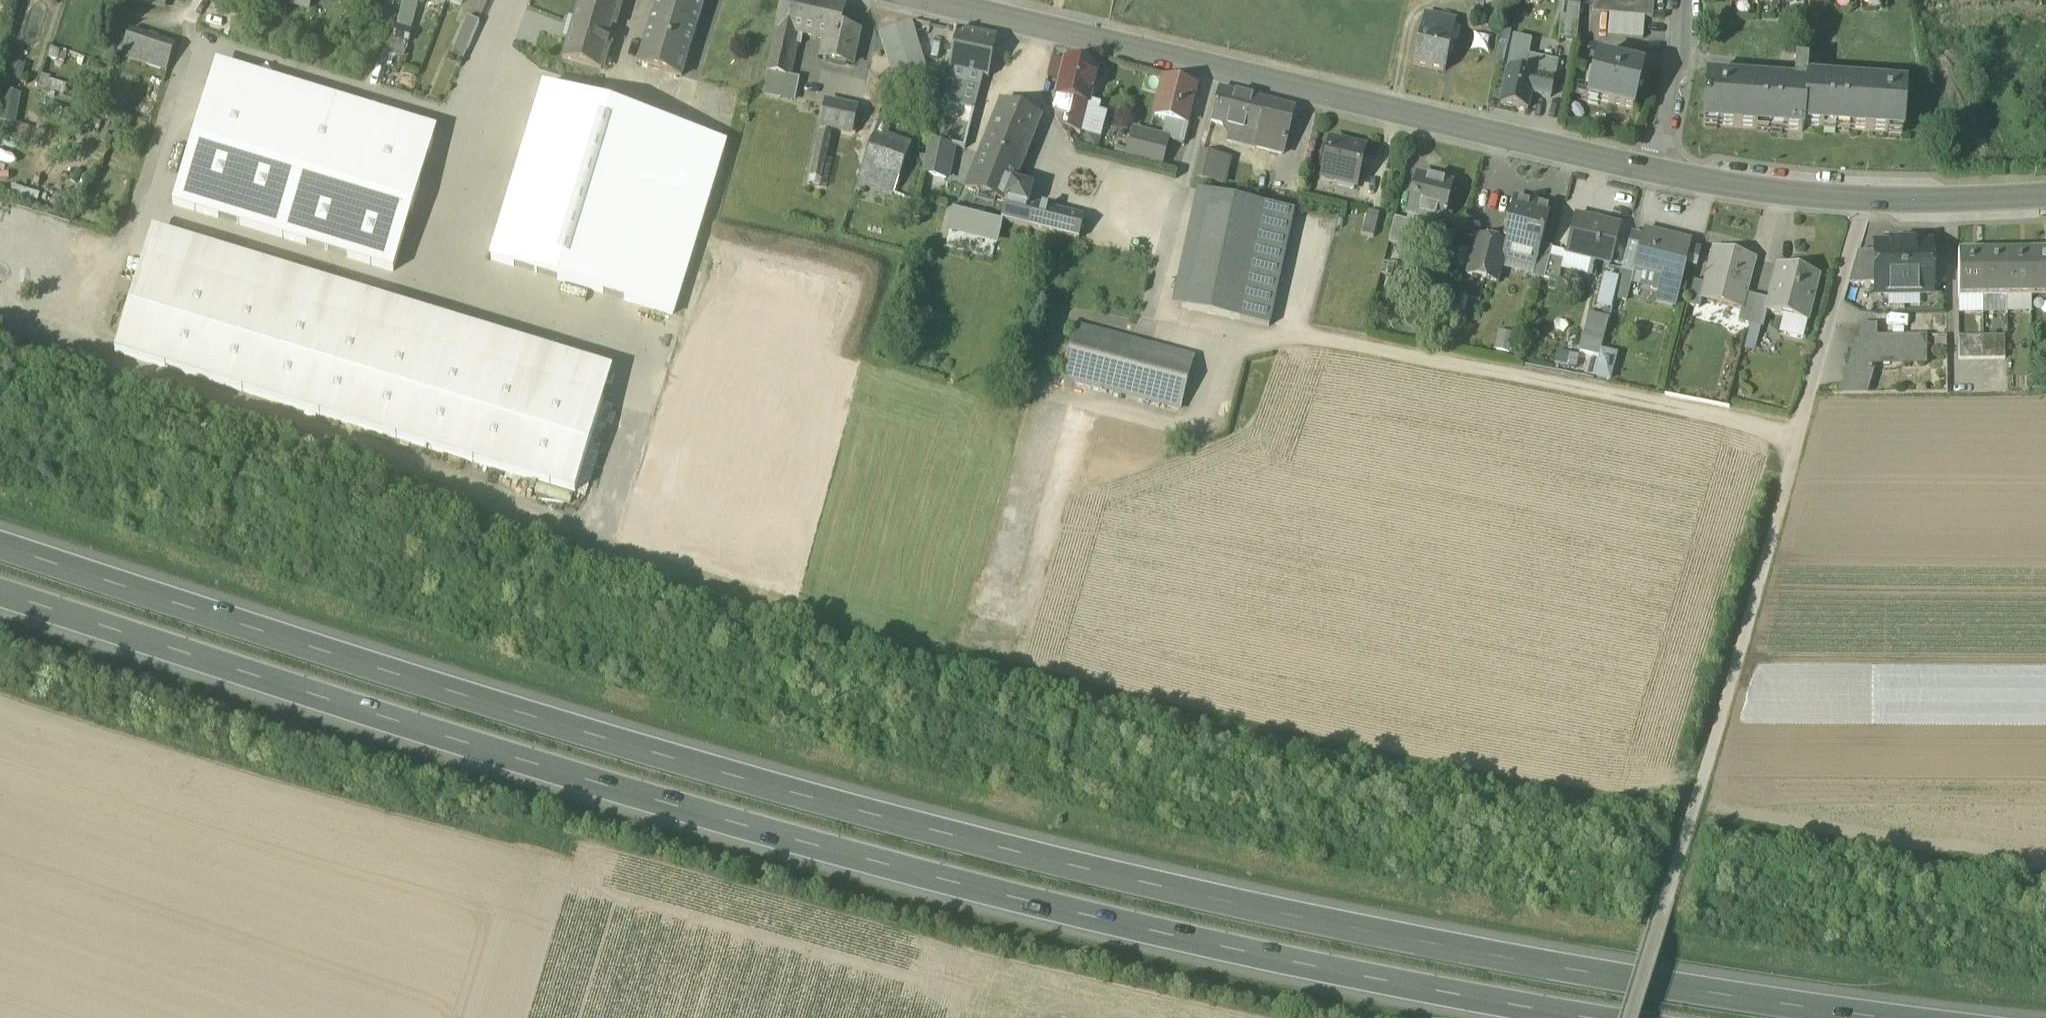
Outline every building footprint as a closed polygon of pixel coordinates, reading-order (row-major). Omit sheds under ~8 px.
[(166,0),(125,0),(162,11),(166,0)] [(283,3),(308,9),(310,0),(284,0),(283,3)] [(600,69),(620,0),(581,0),(564,59),(600,69)] [(681,77),(705,0),(658,0),(638,64),(681,77)] [(777,28),(803,35),(816,38),(824,1),(822,0),(784,0),(777,28)] [(1577,42),(1581,0),(1563,0),(1559,40),(1577,42)] [(1604,15),(1606,0),(1594,0),(1593,14),(1604,15)] [(1608,15),(1644,18),(1654,19),(1656,0),(1606,0),(1604,15),(1608,15)] [(419,5),(404,1),(396,27),(411,31),(419,5)] [(844,5),(824,1),(816,38),(828,40),(823,60),(849,66),(857,33),(839,29),(844,5)] [(1440,22),(1450,24),(1451,16),(1441,14),(1440,22)] [(1643,38),(1644,18),(1608,15),(1606,35),(1643,38)] [(1413,66),(1446,73),(1456,25),(1450,24),(1440,22),(1423,18),(1413,66)] [(452,52),(465,57),(476,31),(479,25),(466,19),(452,52)] [(879,33),(893,81),(924,71),(910,24),(879,33)] [(407,47),(411,31),(396,27),(392,43),(407,47)] [(801,46),(803,35),(777,28),(775,39),(795,44),(801,46)] [(123,57),(167,73),(175,47),(132,32),(123,57)] [(1497,62),(1507,64),(1512,34),(1502,33),(1497,62)] [(956,34),(949,71),(965,74),(984,78),(988,79),(996,42),(956,34)] [(770,63),(790,66),(795,44),(775,39),(770,63)] [(1515,42),(1509,71),(1523,74),(1526,60),(1529,45),(1515,42)] [(403,61),(407,47),(392,43),(388,57),(403,61)] [(67,55),(51,50),(47,60),(64,66),(67,55)] [(1060,82),(1064,63),(1051,59),(1046,79),(1060,82)] [(1553,65),(1526,60),(1523,74),(1535,76),(1550,79),(1553,65)] [(1587,100),(1634,111),(1644,71),(1597,60),(1587,100)] [(1056,96),(1059,97),(1085,103),(1089,104),(1090,101),(1097,69),(1065,62),(1064,63),(1060,82),(1056,96)] [(27,67),(12,63),(7,80),(21,85),(27,67)] [(217,63),(213,75),(433,142),(437,131),(217,63)] [(767,73),(788,77),(790,66),(770,63),(767,73)] [(1803,128),(1901,135),(1905,87),(1870,85),(1870,91),(1805,86),(1806,80),(1807,64),(1795,63),(1793,85),(1793,91),(1740,87),(1741,81),(1706,79),(1702,128),(1802,135),(1803,128)] [(956,107),(965,74),(949,71),(947,80),(953,81),(947,104),(956,107)] [(1535,76),(1523,74),(1509,71),(1507,71),(1500,105),(1527,111),(1531,95),(1535,76)] [(763,92),(795,99),(799,79),(788,77),(767,73),(764,87),(763,92)] [(956,107),(975,111),(984,78),(965,74),(956,107)] [(393,273),(433,142),(213,75),(173,206),(393,273)] [(52,79),(42,76),(38,91),(64,98),(67,87),(51,82),(52,79)] [(1531,95),(1550,99),(1554,80),(1550,79),(1535,76),(1531,95)] [(1154,118),(1186,126),(1195,88),(1164,80),(1154,118)] [(1870,85),(1806,80),(1805,86),(1870,91),(1870,85)] [(1793,91),(1793,85),(1741,81),(1740,87),(1793,91)] [(725,145),(544,89),(491,261),(673,317),(725,145)] [(1232,127),(1244,130),(1253,98),(1220,89),(1211,121),(1232,127)] [(6,93),(0,122),(0,125),(15,128),(22,96),(6,93)] [(1077,133),(1085,103),(1059,97),(1054,112),(1068,119),(1066,128),(1077,133)] [(1228,140),(1283,155),(1295,109),(1253,98),(1244,130),(1232,127),(1228,140)] [(1085,103),(1077,133),(1085,135),(1101,139),(1107,113),(1100,111),(1101,104),(1090,101),(1089,104),(1085,103)] [(64,107),(49,103),(46,114),(61,118),(64,107)] [(820,127),(851,134),(856,111),(825,104),(820,127)] [(980,159),(1017,174),(1039,121),(1001,105),(980,159)] [(878,125),(873,140),(885,144),(888,137),(890,129),(878,125)] [(831,135),(819,132),(809,179),(821,182),(831,135)] [(1128,157),(1160,166),(1167,141),(1134,132),(1128,157)] [(1101,139),(1085,135),(1082,149),(1097,153),(1101,139)] [(912,145),(888,137),(885,144),(910,153),(912,145)] [(910,153),(885,144),(873,140),(863,170),(899,183),(910,153)] [(923,174),(946,179),(953,147),(930,142),(923,174)] [(1322,180),(1357,188),(1366,150),(1330,142),(1322,180)] [(1223,185),(1227,169),(1213,166),(1216,157),(1203,154),(1196,177),(1223,185)] [(1229,161),(1216,157),(1213,166),(1227,169),(1229,161)] [(967,191),(1005,206),(1007,201),(1013,186),(1017,174),(980,159),(967,191)] [(894,197),(899,183),(863,170),(858,185),(894,197)] [(1439,225),(1441,225),(1451,184),(1417,176),(1407,217),(1412,218),(1414,214),(1439,220),(1438,224),(1439,225)] [(1013,186),(1007,201),(1028,207),(1032,192),(1013,186)] [(1294,212),(1265,206),(1206,194),(1181,309),(1240,322),(1269,328),(1294,212)] [(1507,240),(1506,245),(1503,257),(1535,265),(1536,265),(1541,246),(1550,209),(1514,200),(1504,239),(1507,240)] [(1083,221),(1028,207),(1007,201),(1005,206),(1001,222),(1078,241),(1083,221)] [(949,228),(997,240),(1001,222),(954,211),(949,228)] [(1362,237),(1375,239),(1380,215),(1367,212),(1362,237)] [(1406,221),(1404,231),(1436,238),(1439,225),(1438,224),(1439,220),(1414,214),(1412,218),(1407,217),(1406,221)] [(1594,260),(1611,264),(1620,226),(1592,219),(1591,220),(1575,216),(1566,254),(1566,256),(1594,262),(1594,260)] [(1388,244),(1400,247),(1404,231),(1406,221),(1394,219),(1388,244)] [(153,231),(143,262),(603,402),(612,371),(153,231)] [(1643,232),(1642,237),(1670,244),(1671,239),(1643,232)] [(1631,234),(1621,273),(1632,276),(1633,271),(1642,237),(1631,234)] [(1642,237),(1633,271),(1661,278),(1657,293),(1676,298),(1685,266),(1689,248),(1690,244),(1671,239),(1670,244),(1642,237)] [(1500,269),(1503,257),(1506,245),(1477,238),(1468,275),(1496,282),(1497,282),(1500,269)] [(1931,244),(1903,245),(1904,295),(1920,294),(1932,294),(1932,284),(1932,252),(1931,244)] [(1889,295),(1904,295),(1903,245),(1876,245),(1876,253),(1876,284),(1876,295),(1889,295)] [(1532,276),(1544,280),(1550,257),(1552,250),(1552,249),(1541,246),(1536,265),(1535,265),(1532,276)] [(1701,251),(1689,248),(1685,266),(1696,269),(1701,251)] [(1590,278),(1594,262),(1566,256),(1566,254),(1552,250),(1550,257),(1552,257),(1563,260),(1561,271),(1590,278)] [(1742,311),(1746,295),(1755,260),(1714,250),(1705,285),(1701,300),(1702,301),(1742,311)] [(1932,252),(1932,284),(1946,284),(1946,252),(1932,252)] [(1849,285),(1850,285),(1876,284),(1876,253),(1859,253),(1858,253),(1849,285)] [(2031,254),(2031,298),(2045,298),(2045,253),(2031,254)] [(1958,298),(1983,298),(1983,254),(1958,254),(1958,298)] [(2007,254),(1983,254),(1983,298),(2007,298),(2007,254)] [(2031,254),(2007,254),(2007,298),(2031,298),(2031,254)] [(1500,269),(1532,276),(1535,265),(1503,257),(1500,269)] [(1546,280),(1558,283),(1561,271),(1563,260),(1552,257),(1546,280)] [(575,494),(603,402),(143,262),(115,354),(575,494)] [(1784,316),(1807,322),(1818,277),(1777,266),(1769,301),(1766,312),(1767,312),(1784,316)] [(1631,286),(1657,293),(1661,278),(1633,271),(1632,276),(1629,286),(1631,286)] [(1614,300),(1626,304),(1631,286),(1629,286),(1632,276),(1621,273),(1614,300)] [(1687,306),(1700,309),(1702,301),(1701,300),(1705,285),(1693,282),(1687,306)] [(1676,298),(1657,293),(1655,304),(1674,308),(1676,298)] [(1904,295),(1904,307),(1920,307),(1920,294),(1904,295)] [(1739,322),(1751,325),(1757,298),(1746,295),(1742,311),(1739,322)] [(1904,307),(1904,295),(1889,295),(1889,307),(1904,307)] [(1769,301),(1757,298),(1751,325),(1761,328),(1763,328),(1767,312),(1766,312),(1769,301)] [(1983,315),(1983,298),(1958,298),(1959,315),(1983,315)] [(1983,298),(1983,315),(2007,314),(2007,298),(1983,298)] [(2007,298),(2007,314),(2031,314),(2031,298),(2007,298)] [(1578,353),(1599,359),(1601,351),(1609,320),(1588,314),(1578,353)] [(1803,339),(1807,322),(1784,316),(1779,334),(1803,339)] [(1450,331),(1461,334),(1463,325),(1453,322),(1450,331)] [(1754,354),(1761,328),(1751,325),(1744,351),(1754,354)] [(1063,379),(1180,410),(1193,359),(1077,328),(1063,379)] [(1849,366),(1872,373),(1876,361),(1904,360),(1904,366),(1925,366),(1924,339),(1877,340),(1877,328),(1860,328),(1860,345),(1858,353),(1853,353),(1849,366)] [(1516,335),(1497,332),(1493,351),(1512,355),(1516,335)] [(1959,361),(1972,361),(1972,337),(1959,338),(1959,361)] [(1972,361),(1984,361),(1984,337),(1972,337),(1972,361)] [(1984,361),(1996,361),(1996,337),(1984,337),(1984,361)] [(2008,337),(1996,337),(1996,361),(2008,361),(2008,337)] [(1601,351),(1599,359),(1598,363),(1594,378),(1611,382),(1618,355),(1601,351)] [(1584,376),(1594,378),(1598,363),(1588,360),(1584,376)] [(1841,394),(1866,394),(1872,373),(1849,366),(1841,394)]
